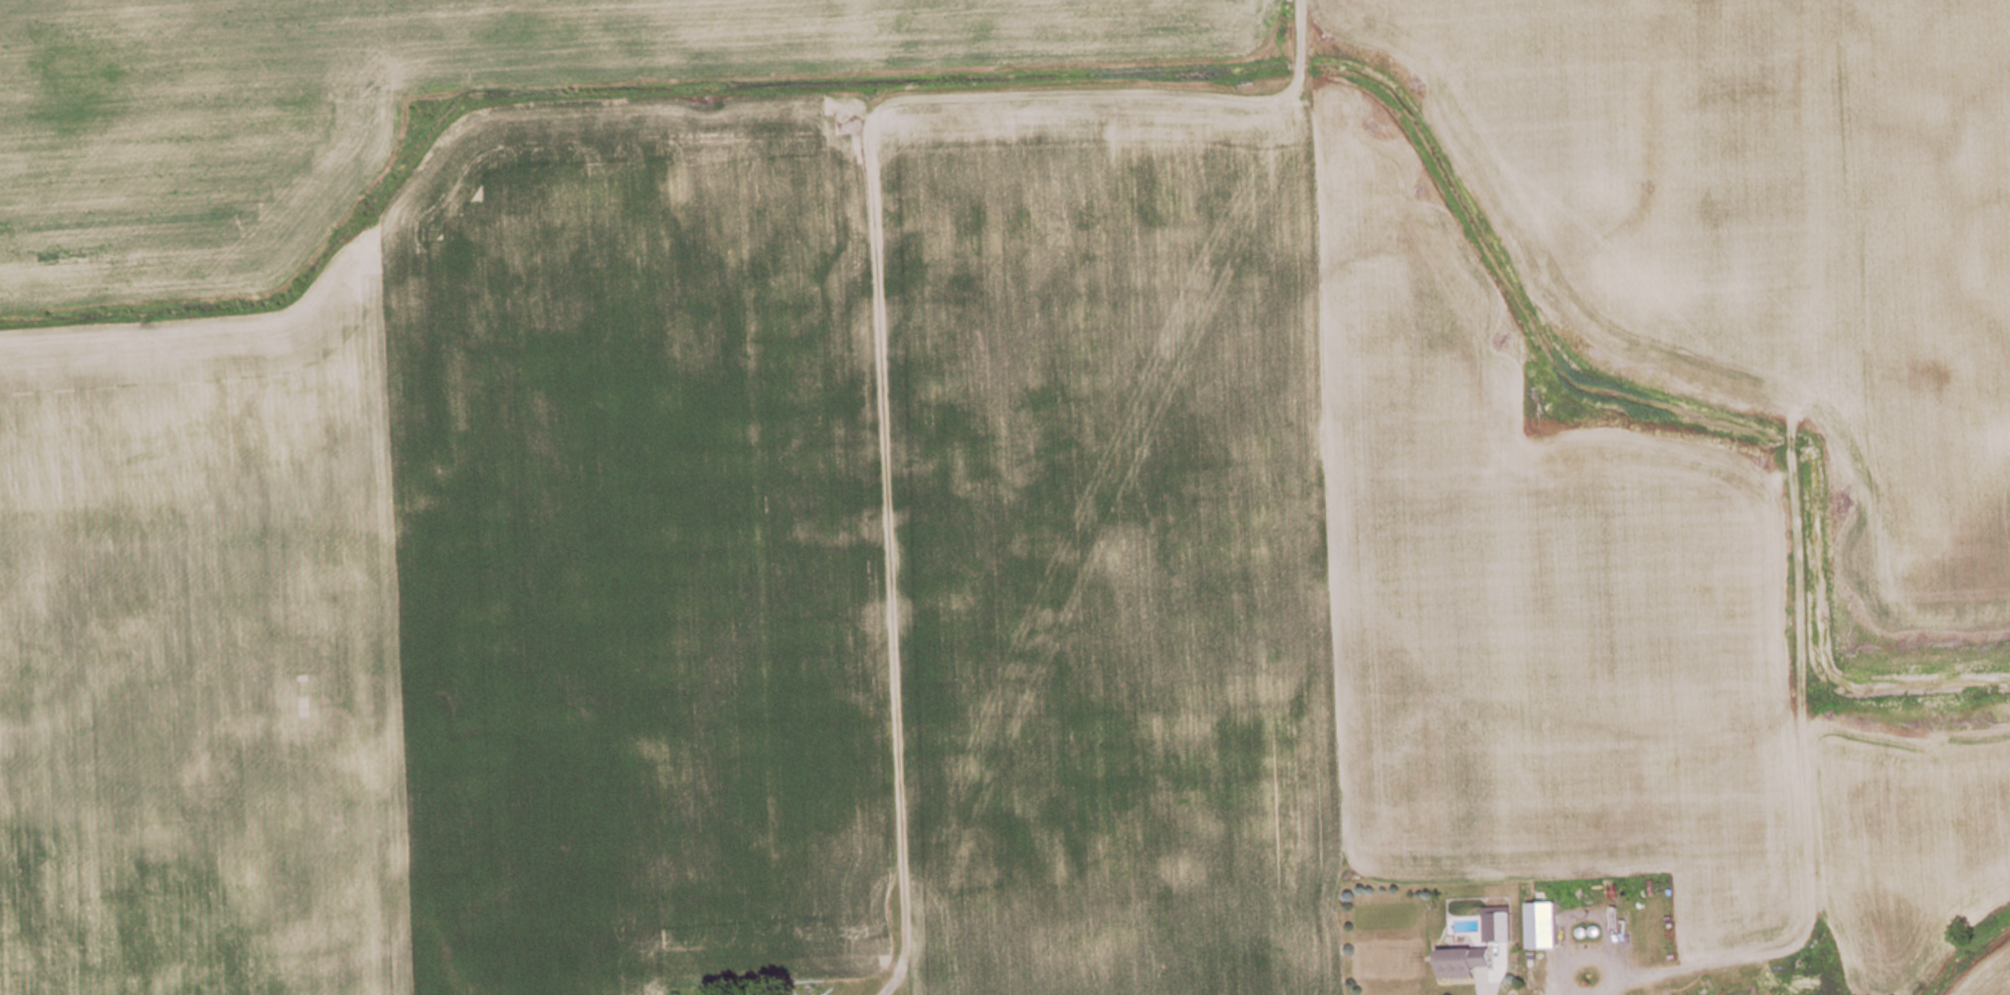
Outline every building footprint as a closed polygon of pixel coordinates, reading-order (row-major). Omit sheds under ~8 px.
[(1558,905),(1529,905),(1529,951),(1558,951),(1558,905)] [(1492,951),(1440,952),(1441,981),(1476,981),(1476,970),(1492,970),(1492,951)]
